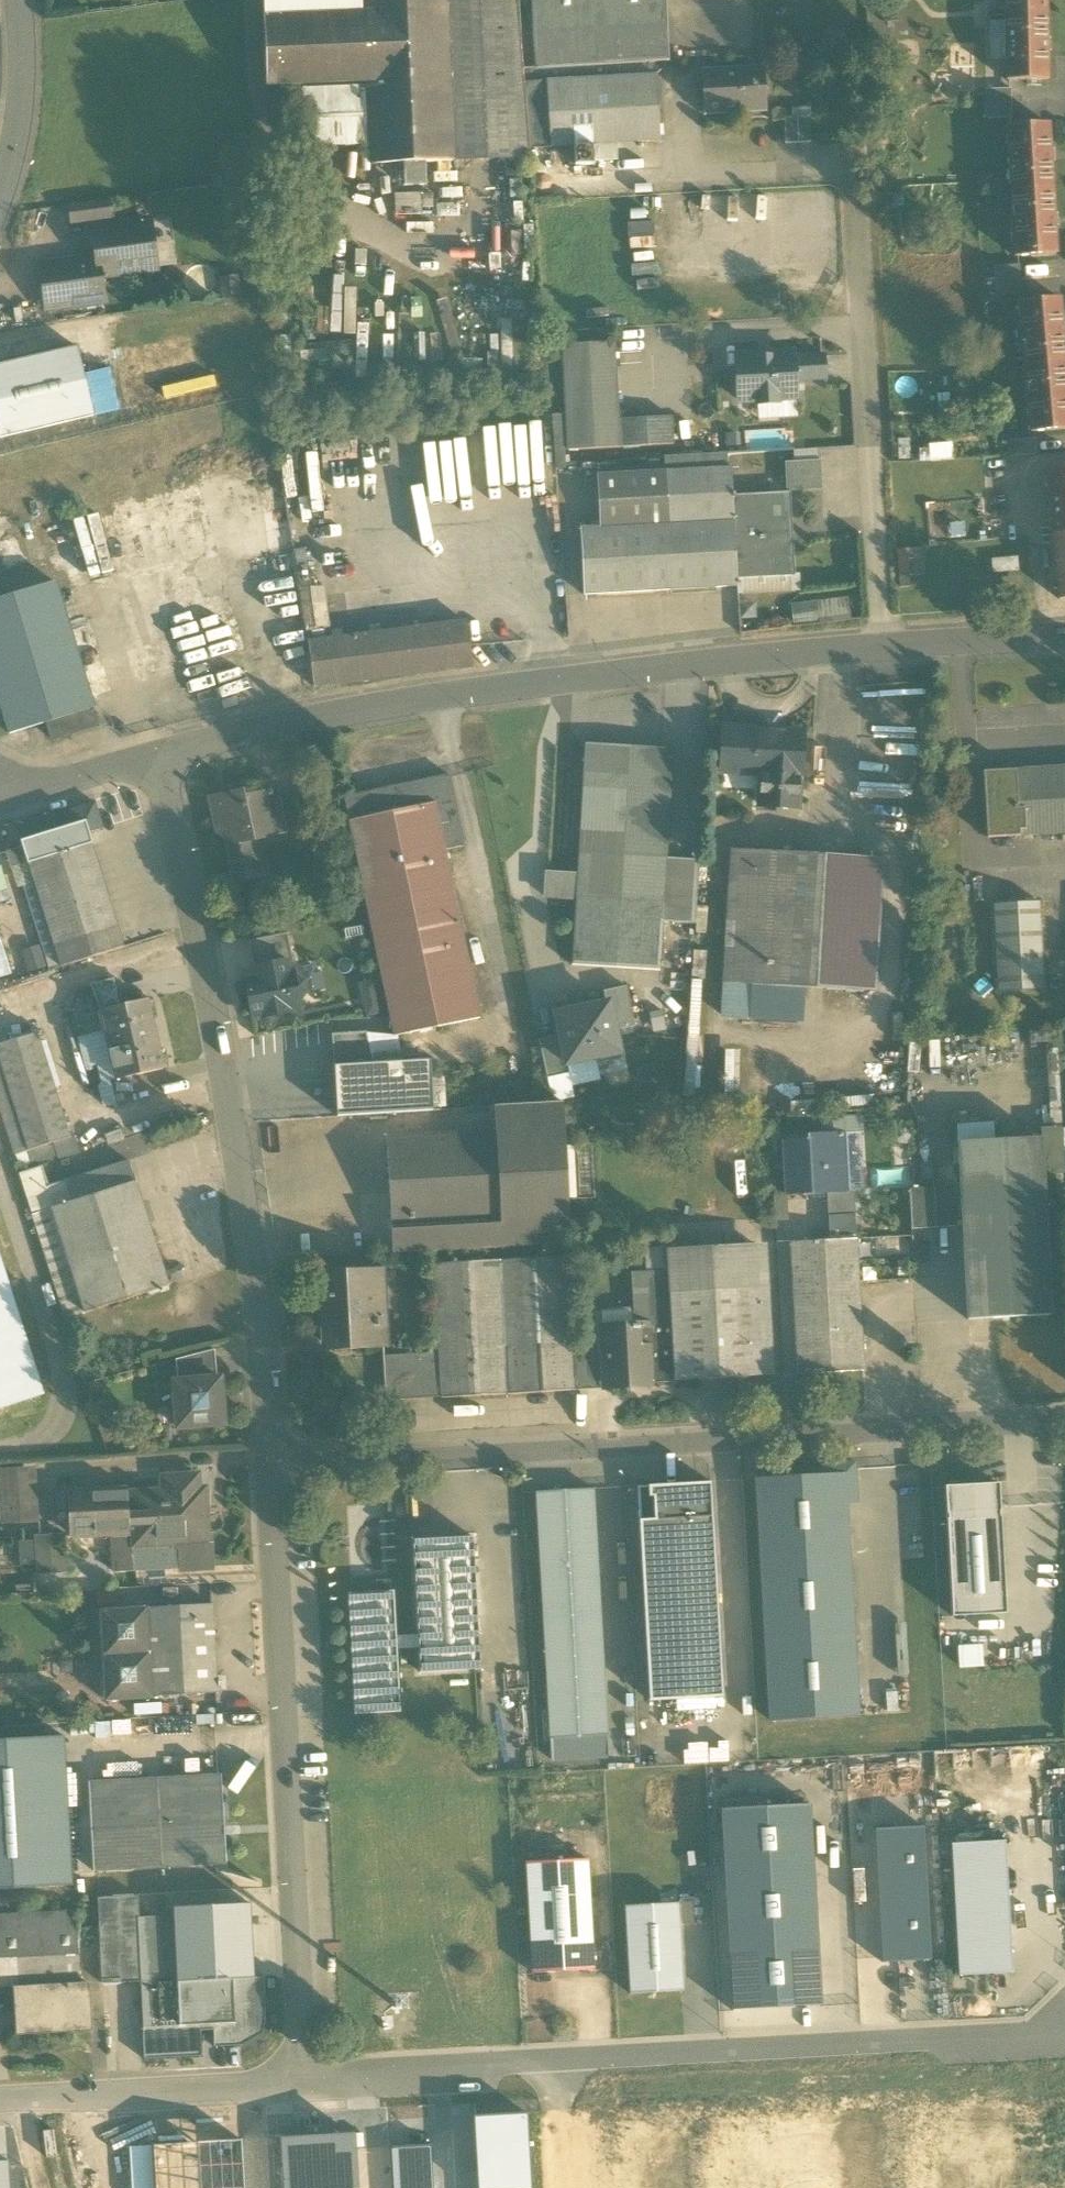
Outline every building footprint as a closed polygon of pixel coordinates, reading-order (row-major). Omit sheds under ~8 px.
[(363,13),(264,18),(263,18),(266,87),(367,83),(371,165),(403,164),(404,187),(426,186),(425,163),(453,162),(445,0),(363,0),(363,13)] [(264,18),(363,13),(363,0),(263,0),(264,18)] [(453,162),(529,159),(529,149),(524,84),(517,0),(445,0),(453,162)] [(533,38),(667,32),(665,0),(532,0),(533,38)] [(1005,81),(1046,80),(1046,52),(1047,52),(1047,40),(1046,41),(1045,0),(1004,0),(1004,21),(1005,59),(1005,81)] [(990,60),(1005,59),(1004,21),(989,21),(990,60)] [(668,62),(667,32),(533,38),(536,69),(668,62)] [(702,73),(704,113),(760,109),(758,70),(702,73)] [(546,82),(550,148),(659,142),(655,76),(546,82)] [(546,82),(524,84),(529,149),(550,148),(546,82)] [(301,89),(304,148),(367,146),(364,86),(301,89)] [(986,89),(986,105),(1010,104),(1010,89),(986,89)] [(1010,119),(1010,104),(986,106),(986,119),(1010,119)] [(809,116),(783,117),(784,143),(811,142),(809,116)] [(1006,126),(1014,257),(1055,255),(1054,227),(1055,227),(1054,215),(1053,215),(1050,163),(1051,163),(1050,151),(1049,151),(1048,124),(1006,126)] [(394,209),(418,211),(420,195),(395,192),(394,209)] [(626,198),(628,237),(655,236),(653,197),(626,198)] [(70,205),(72,223),(111,217),(109,200),(70,205)] [(97,257),(100,275),(156,268),(153,246),(148,247),(146,225),(150,225),(150,222),(93,230),(97,257)] [(153,246),(156,268),(175,266),(171,244),(153,246)] [(40,264),(46,310),(104,302),(100,275),(97,257),(40,264)] [(995,267),(996,281),(1020,279),(1019,264),(995,267)] [(218,278),(221,298),(240,295),(237,275),(218,278)] [(1021,294),(1020,279),(996,281),(998,296),(1021,294)] [(1029,433),(1064,429),(1064,364),(1063,338),(1064,338),(1063,326),(1061,326),(1059,298),(1018,302),(1029,433)] [(567,451),(620,448),(618,420),(614,343),(562,346),(567,451)] [(93,417),(83,373),(77,348),(0,366),(0,439),(93,417)] [(792,354),(735,357),(738,401),(757,400),(757,404),(777,403),(777,399),(795,398),(794,380),(793,358),(792,354)] [(823,356),(793,358),(794,380),(825,379),(823,356)] [(83,373),(93,417),(121,410),(110,367),(83,373)] [(777,403),(757,404),(757,419),(796,418),(795,398),(777,399),(777,403)] [(671,418),(618,420),(620,448),(673,445),(671,418)] [(1010,441),(1011,456),(1035,455),(1034,439),(1010,441)] [(929,444),(930,461),(953,459),(952,443),(929,444)] [(793,451),(794,464),(818,462),(817,449),(793,451)] [(301,514),(318,513),(315,452),(298,453),(301,514)] [(664,459),(664,472),(686,470),(728,468),(727,455),(664,459)] [(819,462),(818,462),(794,464),(786,464),(787,491),(820,489),(819,462)] [(728,468),(686,470),(689,523),(733,520),(732,494),(730,468),(728,468)] [(1052,535),(1064,534),(1064,468),(1046,470),(1052,535)] [(601,528),(689,523),(686,470),(664,472),(598,476),(601,528)] [(791,591),(790,575),(792,575),(787,495),(734,498),(734,494),(732,494),(733,520),(736,578),(737,587),(737,594),(791,591)] [(98,512),(69,519),(83,577),(112,570),(98,512)] [(736,578),(733,520),(689,523),(601,528),(579,529),(583,595),(737,587),(736,578)] [(1052,535),(1059,600),(1064,600),(1064,534),(1052,535)] [(897,551),(899,590),(915,589),(914,575),(925,574),(923,548),(897,551)] [(991,559),(992,573),(1018,571),(1018,557),(991,559)] [(1001,577),(1002,594),(1024,593),(1023,577),(1001,577)] [(54,582),(0,599),(0,706),(9,734),(46,723),(52,740),(98,726),(93,708),(54,582)] [(323,586),(308,587),(310,607),(324,605),(323,586)] [(1002,594),(1002,607),(1024,606),(1024,593),(1002,594)] [(848,598),(816,601),(818,623),(850,619),(848,598)] [(792,625),(818,623),(816,601),(790,604),(792,625)] [(308,643),(314,688),(315,687),(473,667),(467,623),(309,643),(308,643)] [(723,773),(736,774),(739,730),(726,729),(723,773)] [(760,807),(797,810),(802,734),(739,730),(736,774),(762,775),(770,776),(769,791),(761,790),(760,807)] [(585,744),(577,877),(546,875),(545,897),(576,899),(572,966),(659,971),(662,923),(661,923),(662,905),(663,905),(666,859),(673,750),(585,744)] [(1018,837),(1064,834),(1064,767),(1014,770),(1018,837)] [(982,772),(986,839),(1018,837),(1014,770),(982,772)] [(349,822),(394,1037),(397,1036),(480,1019),(445,854),(464,850),(449,776),(344,798),(349,822)] [(227,838),(237,882),(268,875),(265,863),(260,864),(252,831),(270,827),(271,835),(273,835),(266,802),(263,792),(244,796),(243,790),(226,794),(227,800),(213,803),(219,831),(227,838)] [(266,802),(273,835),(287,832),(280,798),(266,802)] [(18,836),(20,842),(85,822),(88,833),(103,829),(95,802),(24,825),(18,836)] [(117,928),(91,844),(91,843),(88,833),(85,822),(20,842),(27,863),(28,863),(28,864),(34,883),(54,947),(117,928)] [(804,988),(862,991),(868,857),(732,850),(726,984),(750,985),(804,988)] [(662,923),(694,925),(699,861),(666,859),(663,905),(662,905),(661,923),(662,923)] [(49,971),(60,967),(34,883),(23,886),(49,971)] [(993,904),(998,993),(1043,990),(1039,902),(993,904)] [(54,947),(60,967),(123,947),(117,928),(54,947)] [(12,972),(0,934),(0,976),(12,972)] [(288,962),(292,962),(286,934),(249,942),(253,968),(288,961),(288,962)] [(290,971),(288,962),(288,961),(253,968),(254,974),(252,979),(244,981),(252,1017),(262,1014),(263,1018),(289,1012),(288,1009),(299,1007),(298,1000),(300,999),(305,993),(303,982),(296,978),(293,978),(292,972),(290,971)] [(376,978),(358,983),(367,1018),(385,1013),(376,978)] [(90,995),(113,990),(110,980),(88,985),(90,995)] [(804,988),(750,985),(748,1020),(802,1023),(804,988)] [(615,1031),(635,1027),(626,987),(603,992),(605,1003),(608,1002),(615,1031)] [(87,996),(91,1012),(93,1012),(104,1009),(104,1007),(116,1004),(113,990),(90,995),(87,996)] [(104,1029),(108,1043),(154,1031),(145,997),(116,1004),(104,1007),(104,1009),(109,1028),(104,1029)] [(608,1002),(605,1003),(554,1014),(559,1035),(565,1065),(567,1065),(595,1059),(619,1054),(615,1031),(608,1002)] [(104,1009),(93,1012),(91,1012),(83,1014),(87,1033),(104,1029),(109,1028),(104,1009)] [(108,1043),(104,1029),(87,1033),(77,1036),(84,1065),(87,1065),(112,1058),(108,1043)] [(163,1066),(154,1031),(108,1043),(112,1058),(116,1057),(121,1074),(121,1076),(134,1073),(163,1066)] [(27,1149),(52,1141),(68,1136),(35,1033),(0,1044),(0,1064),(27,1149)] [(366,1033),(331,1035),(333,1066),(373,1064),(366,1033)] [(394,1037),(366,1033),(373,1064),(403,1062),(397,1036),(394,1037)] [(547,1078),(568,1074),(567,1065),(565,1065),(559,1035),(538,1040),(547,1078)] [(621,1059),(619,1054),(595,1059),(596,1064),(621,1059)] [(121,1074),(116,1057),(112,1058),(87,1065),(91,1082),(97,1080),(107,1078),(121,1074)] [(596,1064),(595,1059),(567,1065),(568,1074),(571,1087),(600,1081),(596,1064)] [(333,1066),(336,1117),(433,1111),(430,1060),(403,1062),(373,1064),(333,1066)] [(0,1064),(0,1112),(13,1154),(15,1153),(27,1149),(0,1064)] [(107,1078),(112,1094),(114,1094),(137,1088),(134,1073),(121,1076),(121,1074),(107,1078)] [(568,1074),(547,1078),(552,1102),(574,1098),(571,1087),(568,1074)] [(112,1094),(107,1078),(97,1080),(103,1105),(117,1105),(114,1094),(112,1094)] [(495,1133),(476,1134),(386,1139),(393,1254),(538,1246),(543,1246),(544,1258),(433,1265),(438,1353),(440,1389),(440,1398),(440,1399),(573,1391),(571,1344),(566,1257),(565,1245),(570,1244),(568,1217),(567,1200),(564,1146),(562,1103),(494,1107),(495,1133)] [(843,1135),(861,1135),(860,1115),(832,1117),(833,1136),(843,1135)] [(956,1124),(957,1143),(993,1141),(993,1123),(956,1124)] [(68,1136),(52,1141),(56,1156),(57,1159),(80,1151),(74,1134),(68,1136)] [(787,1194),(787,1199),(827,1196),(847,1195),(847,1193),(843,1135),(833,1136),(808,1137),(809,1147),(784,1149),(787,1194)] [(861,1135),(843,1135),(847,1193),(854,1192),(864,1191),(861,1135)] [(957,1143),(967,1320),(1050,1316),(1041,1138),(993,1141),(957,1143)] [(52,1141),(27,1149),(32,1164),(56,1156),(52,1141)] [(564,1146),(567,1200),(595,1198),(592,1144),(564,1146)] [(32,1164),(27,1149),(15,1153),(20,1168),(32,1164)] [(74,1201),(53,1208),(32,1214),(65,1317),(85,1311),(168,1284),(136,1181),(129,1160),(67,1179),(74,1201)] [(46,1180),(63,1179),(62,1160),(45,1161),(46,1180)] [(909,1191),(911,1230),(936,1229),(934,1189),(909,1191)] [(827,1196),(829,1218),(855,1217),(854,1192),(847,1193),(847,1195),(827,1196)] [(788,1220),(787,1199),(787,1194),(773,1194),(775,1221),(788,1220)] [(857,1238),(855,1217),(829,1218),(829,1240),(857,1238)] [(790,1242),(797,1373),(864,1370),(857,1238),(829,1240),(790,1242)] [(671,1323),(674,1381),(675,1381),(689,1381),(691,1380),(762,1377),(757,1289),(754,1245),(667,1250),(668,1271),(669,1294),(671,1323)] [(668,1271),(667,1250),(644,1251),(644,1272),(668,1271)] [(320,1258),(321,1273),(365,1270),(365,1256),(320,1258)] [(40,1394),(0,1269),(0,1407),(40,1394)] [(331,1325),(332,1350),(388,1347),(386,1321),(375,1322),(374,1295),(385,1294),(383,1269),(365,1270),(321,1273),(318,1273),(321,1326),(331,1325)] [(632,1310),(633,1325),(671,1323),(669,1294),(668,1271),(644,1272),(631,1273),(632,1310)] [(633,1325),(632,1310),(600,1312),(601,1327),(633,1325)] [(608,1361),(610,1388),(631,1387),(631,1385),(649,1384),(675,1382),(675,1381),(674,1381),(671,1323),(633,1325),(601,1327),(603,1352),(607,1352),(608,1361)] [(608,1361),(585,1362),(584,1354),(572,1344),(571,1344),(573,1391),(586,1390),(610,1388),(608,1361)] [(175,1360),(177,1382),(216,1379),(214,1350),(175,1360)] [(382,1367),(384,1401),(401,1400),(416,1400),(415,1391),(440,1389),(438,1353),(417,1355),(417,1365),(412,1365),(399,1366),(382,1367)] [(173,1382),(177,1428),(223,1425),(220,1379),(216,1379),(177,1382),(173,1382)] [(36,1465),(16,1466),(18,1522),(39,1521),(36,1465)] [(16,1466),(0,1467),(0,1519),(0,1523),(18,1522),(16,1466)] [(199,1493),(198,1475),(161,1477),(162,1491),(130,1493),(132,1530),(133,1536),(135,1571),(213,1567),(212,1547),(203,1548),(203,1542),(208,1542),(205,1493),(199,1493)] [(844,1475),(755,1480),(769,1721),(857,1716),(844,1475)] [(637,1487),(639,1521),(712,1517),(710,1483),(637,1487)] [(946,1514),(1000,1511),(998,1484),(944,1487),(946,1514)] [(73,1496),(126,1493),(126,1487),(73,1490),(73,1496)] [(536,1493),(550,1739),(606,1736),(607,1736),(593,1489),(536,1493)] [(75,1533),(132,1530),(130,1493),(126,1493),(73,1496),(75,1533)] [(1000,1511),(946,1514),(952,1617),(1005,1614),(1000,1511)] [(722,1696),(712,1517),(639,1521),(649,1700),(722,1696)] [(133,1536),(132,1530),(75,1533),(76,1540),(110,1538),(133,1536)] [(63,1535),(35,1537),(35,1539),(37,1564),(37,1575),(66,1573),(63,1535)] [(135,1571),(133,1536),(110,1538),(113,1573),(135,1571)] [(413,1541),(420,1673),(480,1670),(473,1538),(413,1541)] [(37,1564),(35,1539),(18,1540),(20,1565),(37,1564)] [(348,1594),(354,1715),(400,1713),(394,1591),(348,1594)] [(221,1676),(216,1677),(212,1605),(146,1609),(151,1697),(217,1694),(217,1691),(222,1690),(221,1676)] [(100,1612),(105,1702),(151,1699),(151,1697),(146,1609),(100,1612)] [(1042,1647),(962,1652),(964,1687),(1044,1683),(1042,1647)] [(161,1702),(133,1703),(134,1715),(162,1713),(161,1702)] [(607,1757),(606,1736),(550,1739),(551,1760),(607,1757)] [(0,1740),(0,1890),(72,1886),(63,1737),(0,1740)] [(87,1785),(92,1874),(224,1867),(219,1778),(87,1785)] [(809,1805),(720,1810),(732,2010),(820,2005),(809,1805)] [(920,1827),(875,1830),(883,1962),(929,1959),(920,1827)] [(1004,1841),(951,1844),(958,1976),(1011,1973),(1004,1841)] [(587,1859),(525,1863),(531,1973),(593,1970),(587,1859)] [(179,2026),(177,1982),(174,1916),(139,1918),(138,1896),(97,1898),(98,1922),(102,1984),(141,1982),(143,2028),(179,2026)] [(85,1899),(86,1923),(98,1922),(97,1898),(85,1899)] [(692,1898),(679,1899),(681,1925),(694,1924),(692,1898)] [(173,1907),(174,1916),(177,1982),(232,1979),(253,1978),(249,1903),(173,1907)] [(677,1903),(624,1906),(630,1994),(682,1991),(677,1903)] [(76,1929),(75,1913),(0,1918),(0,1989),(14,1989),(79,1985),(76,1929)] [(213,2024),(215,2046),(241,2045),(261,2034),(263,2022),(264,2004),(262,1978),(253,1978),(232,1979),(234,2023),(213,2024)] [(177,1982),(179,2026),(199,2025),(213,2024),(234,2023),(232,1979),(177,1982)] [(14,1989),(16,2036),(90,2032),(88,1984),(79,1985),(14,1989)] [(143,2028),(144,2059),(201,2056),(199,2025),(179,2026),(143,2028)] [(477,2187),(530,2187),(525,2113),(473,2116),(477,2187)] [(280,2138),(283,2187),(353,2187),(350,2134),(280,2138)] [(152,2145),(154,2187),(243,2187),(241,2140),(152,2145)] [(130,2146),(133,2187),(154,2187),(152,2145),(130,2146)] [(390,2147),(393,2187),(432,2187),(430,2145),(390,2147)] [(0,2161),(0,2187),(8,2187),(7,2161),(0,2161)]
